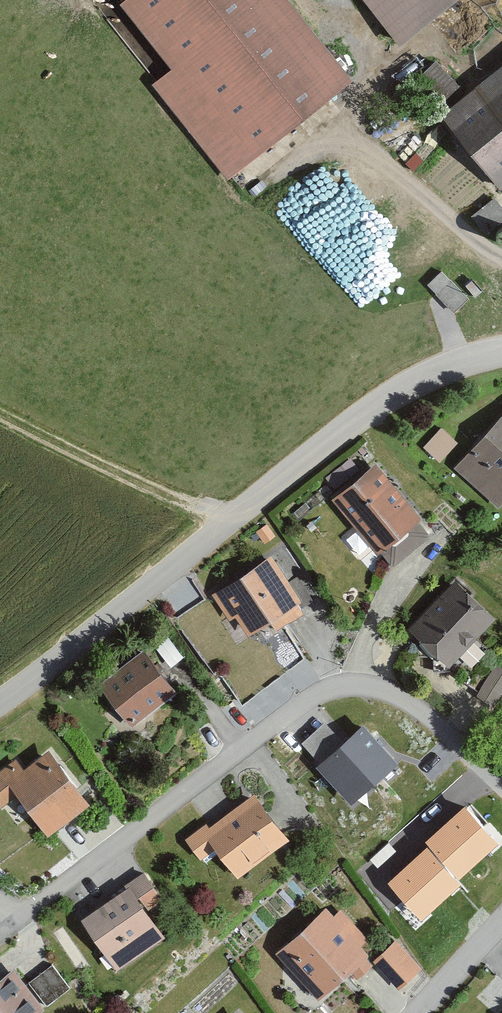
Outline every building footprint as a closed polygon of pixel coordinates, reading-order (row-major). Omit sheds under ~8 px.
[(358,77),(300,0),(108,0),(103,3),(233,173),(358,77)] [(400,40),(454,0),(371,0),(400,40)] [(417,72),(444,107),(467,89),(439,54),(417,72)] [(444,114),(501,185),(501,67),(444,114)] [(474,209),(488,230),(501,220),(501,206),(494,195),(474,209)] [(428,281),(455,305),(468,291),(442,266),(428,281)] [(459,464),(501,502),(501,416),(459,464)] [(425,443),(441,457),(458,437),(442,423),(425,443)] [(372,466),(336,495),(382,553),(419,523),(372,466)] [(276,559),(219,593),(246,636),(302,601),(276,559)] [(492,620),(456,582),(415,621),(451,659),(492,620)] [(176,681),(152,645),(124,663),(131,673),(113,685),(130,711),(176,681)] [(495,698),(501,687),(501,665),(497,662),(480,689),(495,698)] [(325,722),(299,745),(354,806),(402,762),(368,725),(346,744),(325,722)] [(56,749),(22,772),(17,763),(0,775),(0,792),(1,793),(17,782),(49,829),(91,801),(56,749)] [(292,838),(262,792),(189,839),(202,860),(222,847),(239,872),(292,838)] [(386,872),(421,909),(501,835),(501,832),(469,796),(386,872)] [(151,877),(85,915),(116,968),(168,938),(148,903),(161,895),(151,877)] [(340,916),(332,908),(284,951),(325,996),(373,952),(364,942),(370,937),(346,910),(340,916)] [(371,959),(397,987),(422,964),(397,936),(371,959)] [(0,980),(0,1012),(41,1012),(44,1011),(10,971),(0,980)]
